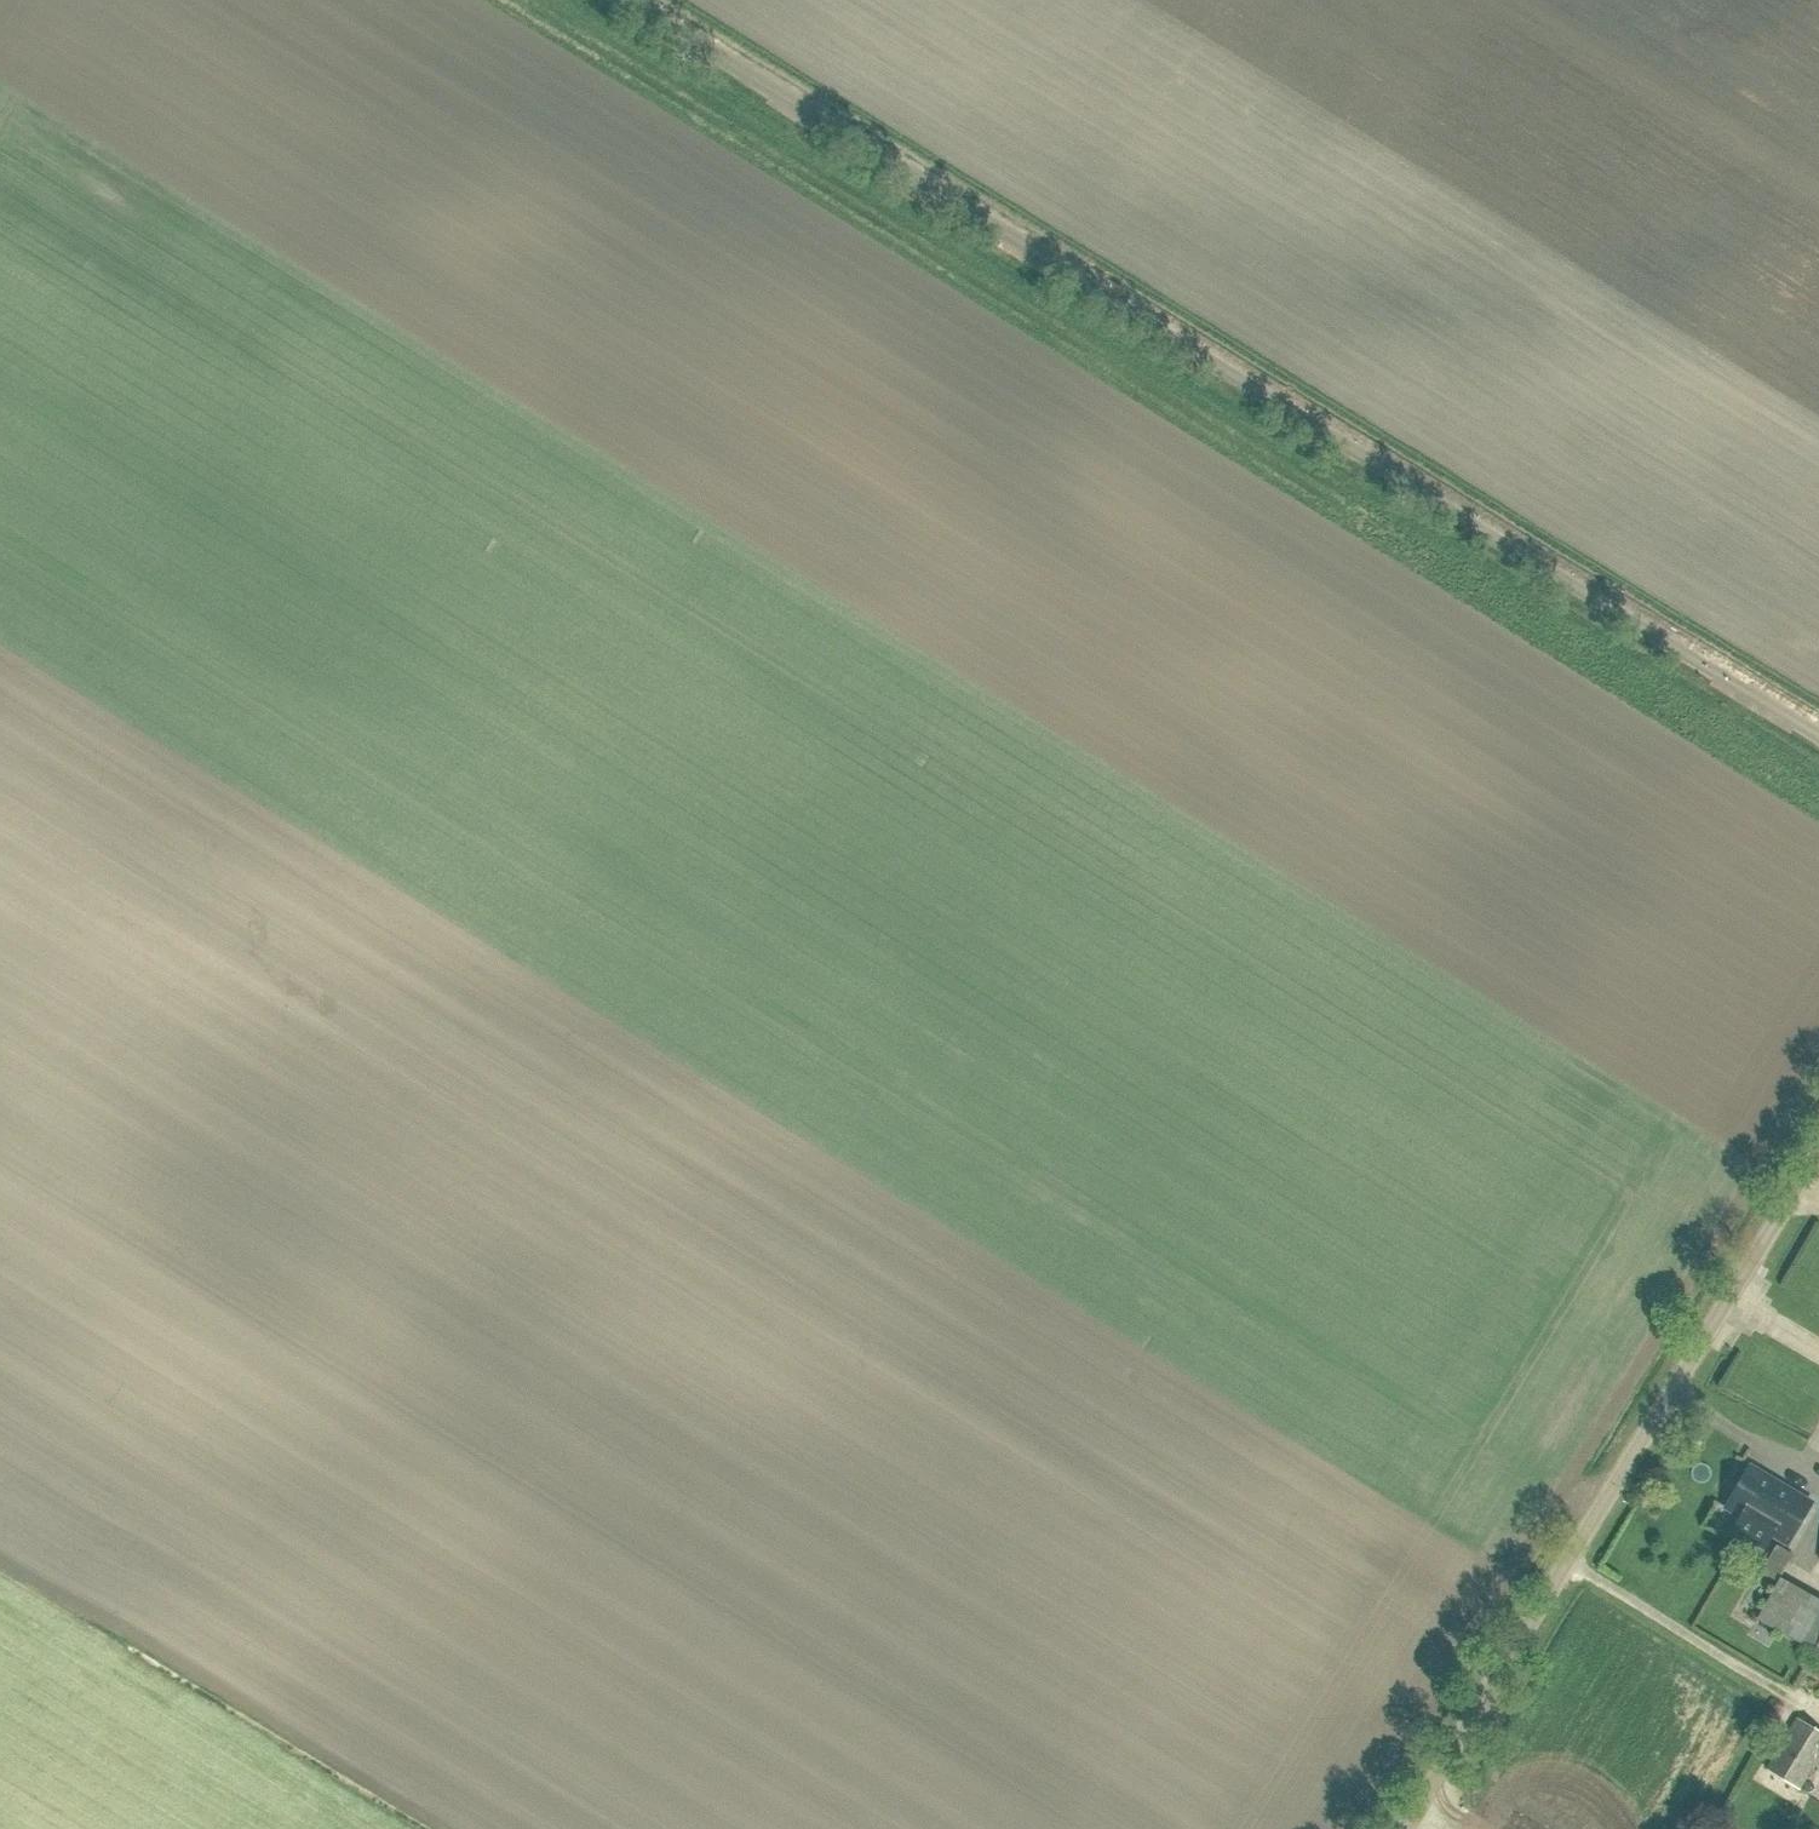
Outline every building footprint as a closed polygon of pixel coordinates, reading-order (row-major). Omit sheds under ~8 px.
[(1744,1517),(1736,1531),(1768,1548),(1776,1535),(1791,1545),(1815,1503),(1752,1467),(1728,1508),(1744,1517)] [(1780,1576),(1757,1618),(1818,1652),(1818,1598),(1780,1576)] [(1796,1717),(1766,1770),(1800,1789),(1815,1763),(1818,1765),(1818,1729),(1796,1717)]
